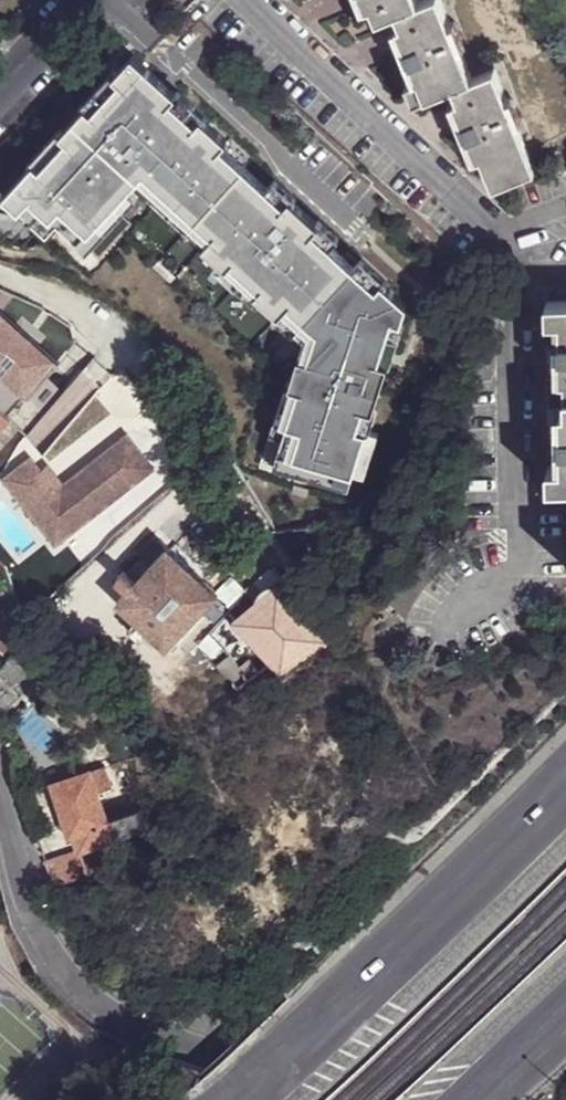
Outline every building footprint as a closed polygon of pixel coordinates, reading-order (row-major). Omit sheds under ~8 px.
[(367,4),(372,2),(378,16),(396,9),(401,22),(397,24),(406,46),(412,59),(419,77),(406,82),(413,100),(452,85),(458,99),(454,100),(462,122),(468,136),(477,158),(481,157),(493,186),(535,169),(495,68),(472,77),(441,0),(365,0),(367,4)] [(391,27),(400,49),(406,46),(397,24),(391,27)] [(406,62),(412,59),(406,46),(400,49),(406,62)] [(32,161),(2,194),(26,216),(37,205),(56,222),(78,242),(127,188),(136,177),(154,193),(159,187),(211,234),(203,242),(202,243),(225,265),(229,261),(258,287),(254,291),(278,313),(287,303),(316,329),(306,356),(298,353),(288,383),(297,386),(273,465),(348,487),(352,472),(366,429),(357,426),(363,406),(372,409),(405,303),(380,279),(374,285),(311,229),(317,222),(288,196),(282,202),(219,144),(225,139),(199,115),(193,121),(168,99),(174,93),(130,53),(114,70),(111,68),(92,88),(101,97),(89,110),(83,104),(58,131),(64,137),(38,166),(32,161)] [(101,97),(92,88),(81,101),(83,104),(89,110),(101,97)] [(448,103),(457,126),(462,122),(454,100),(448,103)] [(462,138),(468,136),(462,122),(457,126),(462,138)] [(32,161),(38,166),(64,137),(58,131),(56,129),(29,158),(32,161)] [(211,234),(159,187),(154,193),(152,196),(203,242),(211,234)] [(127,188),(78,242),(86,250),(136,196),(127,188)] [(56,222),(37,205),(26,216),(45,234),(56,222)] [(254,291),(258,287),(229,261),(225,265),(254,291)] [(287,303),(278,313),(303,335),(298,353),(306,356),(316,329),(287,303)] [(546,303),(547,323),(561,323),(561,342),(561,357),(561,381),(565,381),(565,389),(565,303),(546,303)] [(0,313),(0,321),(49,364),(22,395),(27,399),(58,363),(1,312),(0,313)] [(6,413),(22,395),(49,364),(0,321),(0,408),(6,413)] [(376,410),(372,409),(363,406),(357,426),(366,429),(352,472),(364,476),(377,432),(370,429),(376,410)] [(9,420),(9,419),(0,410),(0,429),(9,420)] [(562,411),(562,433),(562,449),(562,468),(549,468),(548,487),(565,487),(565,411),(562,411)] [(9,420),(0,429),(0,448),(17,428),(9,420)] [(49,464),(42,469),(62,496),(112,457),(134,485),(155,468),(128,433),(64,483),(49,464)] [(31,456),(3,478),(56,546),(134,485),(112,457),(62,496),(42,469),(31,456)] [(135,581),(127,590),(115,603),(137,623),(149,634),(166,650),(204,610),(215,598),(218,596),(216,594),(167,547),(149,567),(135,581)] [(138,562),(127,574),(135,581),(147,568),(138,562)] [(115,579),(127,590),(135,581),(127,574),(123,570),(115,579)] [(216,594),(218,596),(232,609),(247,593),(231,578),(216,594)] [(286,584),(280,590),(285,596),(291,590),(286,584)] [(274,670),(328,645),(301,614),(290,602),(285,596),(280,590),(277,587),(234,623),(274,670)] [(291,590),(285,596),(290,602),(298,595),(296,593),(293,589),(291,590)] [(290,602),(301,614),(301,604),(298,595),(290,602)] [(215,598),(204,610),(213,619),(224,607),(215,598)] [(16,599),(0,617),(0,650),(7,656),(16,645),(20,641),(28,633),(16,599)] [(149,634),(137,623),(128,632),(140,644),(149,634)] [(36,639),(28,633),(20,641),(27,648),(36,639)] [(222,646),(208,635),(198,646),(212,658),(222,646)] [(7,656),(0,663),(0,674),(24,698),(47,673),(16,645),(7,656)] [(230,653),(218,666),(240,688),(254,674),(245,664),(243,666),(230,653)] [(0,726),(25,698),(24,698),(0,674),(0,726)] [(103,767),(88,773),(95,796),(111,790),(103,767)] [(73,836),(78,852),(146,830),(140,810),(133,812),(112,818),(104,821),(95,796),(88,773),(51,783),(52,786),(51,786),(48,789),(51,798),(55,800),(57,800),(58,804),(56,804),(59,816),(62,815),(63,819),(61,820),(59,823),(62,831),(65,833),(67,833),(69,837),(73,836)] [(110,813),(112,818),(133,812),(131,806),(110,813)] [(50,888),(51,890),(87,879),(78,852),(43,864),(50,888)]
